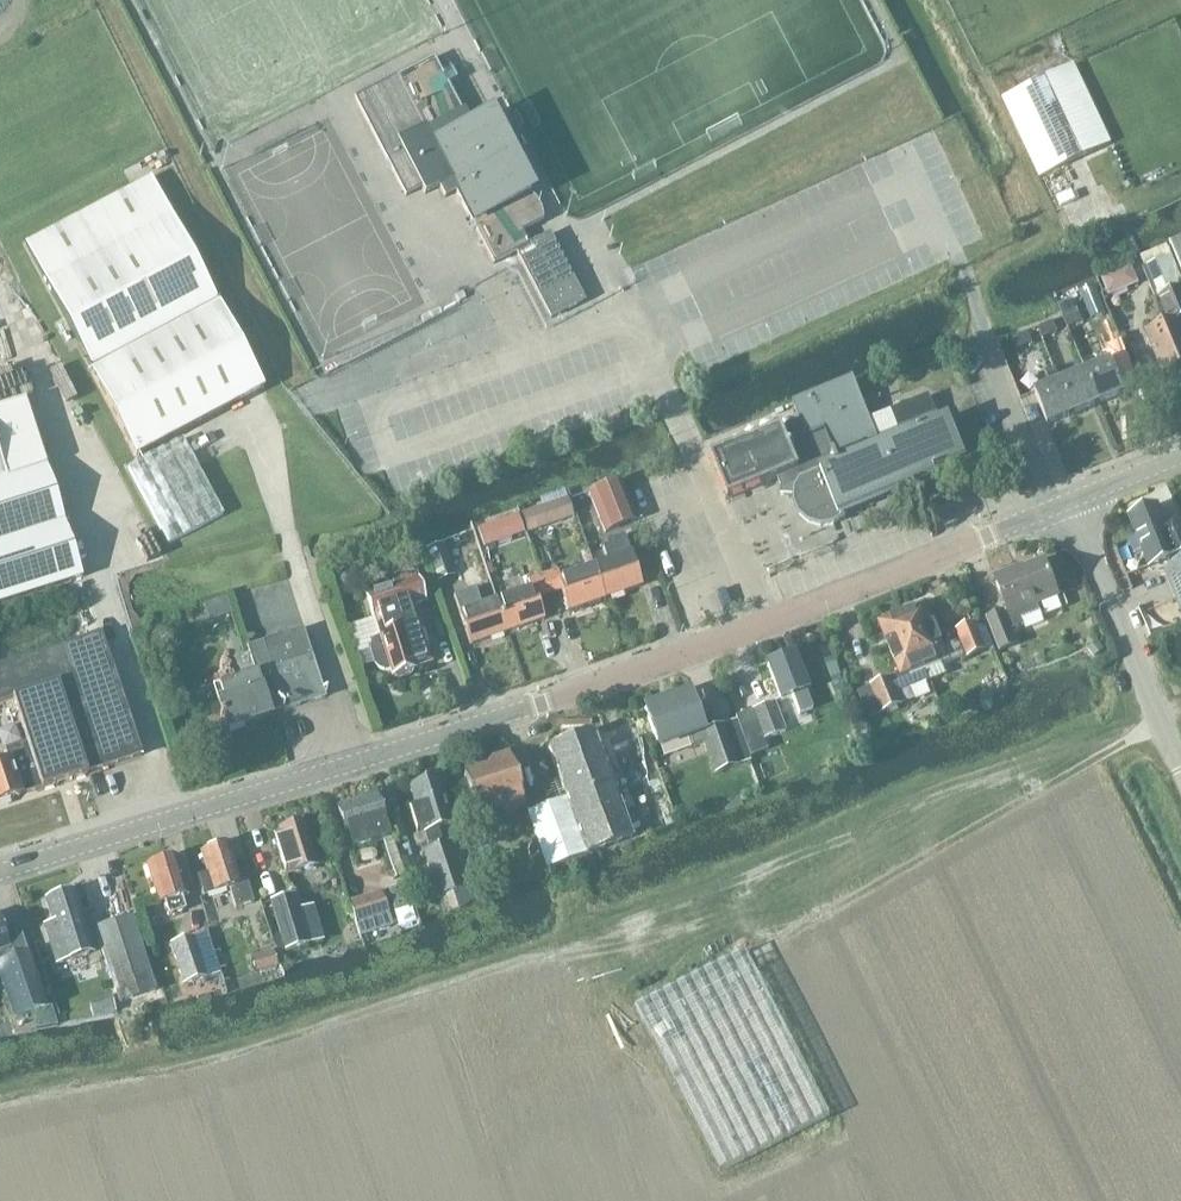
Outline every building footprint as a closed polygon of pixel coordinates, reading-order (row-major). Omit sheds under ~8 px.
[(434,58),(356,98),(406,195),(422,186),(425,193),(439,185),(443,192),(453,186),(494,264),(516,252),(550,318),(584,301),(549,234),(528,245),(521,233),(539,223),(484,117),(469,125),(434,58)] [(1075,63),(1002,98),(1040,177),(1112,142),(1075,63)] [(263,388),(218,304),(150,176),(130,187),(25,243),(136,455),(263,388)] [(1171,246),(1180,270),(1180,242),(1171,246)] [(1145,267),(1158,299),(1156,300),(1167,326),(1147,335),(1164,377),(1180,370),(1180,325),(1180,321),(1180,286),(1170,258),(1145,267)] [(1130,267),(1102,279),(1109,296),(1137,284),(1130,267)] [(1092,318),(1103,313),(1092,286),(1081,291),(1092,318)] [(1067,327),(1082,321),(1078,312),(1063,318),(1067,327)] [(1042,338),(1057,332),(1053,322),(1038,328),(1042,338)] [(1017,348),(1031,342),(1028,333),(1013,339),(1017,348)] [(1122,346),(1108,352),(1111,361),(1122,387),(1123,390),(1137,384),(1122,346)] [(1085,371),(1098,404),(1124,393),(1123,390),(1122,387),(1111,361),(1085,371)] [(1073,414),(1098,404),(1085,371),(1060,382),(1073,414)] [(841,508),(846,506),(847,507),(848,508),(849,509),(851,509),(852,509),(853,509),(855,508),(856,507),(856,506),(857,506),(857,505),(857,504),(857,503),(966,459),(950,420),(941,423),(937,412),(936,413),(929,395),(891,410),(898,428),(877,437),(854,380),(793,404),(800,421),(712,457),(729,499),(778,478),(782,487),(781,495),(794,495),(794,501),(799,514),(808,522),(821,526),(833,524),(844,516),(841,508)] [(1073,414),(1060,382),(1034,392),(1048,425),(1073,414)] [(46,467),(25,400),(0,408),(0,482),(46,467)] [(168,544),(223,514),(182,438),(127,468),(168,544)] [(86,639),(100,635),(46,467),(0,482),(0,603),(67,581),(86,639)] [(620,481),(589,493),(605,534),(637,522),(620,481)] [(521,514),(527,532),(574,516),(568,497),(521,514)] [(1130,517),(1150,567),(1169,559),(1172,567),(1165,569),(1180,609),(1180,524),(1178,518),(1165,523),(1158,506),(1130,517)] [(466,534),(445,541),(454,574),(476,568),(466,534)] [(608,563),(594,568),(604,598),(641,585),(624,537),(607,543),(607,546),(602,548),(608,563)] [(438,580),(452,575),(442,544),(427,549),(438,580)] [(1041,618),(1035,604),(1058,595),(1044,562),(1014,574),(1013,572),(995,579),(1009,614),(1004,616),(1002,612),(988,617),(1001,650),(1015,644),(1010,631),(1041,618)] [(568,611),(604,598),(594,568),(560,579),(557,570),(542,575),(548,594),(560,590),(568,611)] [(390,577),(393,586),(365,594),(373,618),(374,618),(380,639),(376,641),(374,644),(372,649),(376,662),(380,666),(384,668),(389,668),(392,676),(394,676),(398,678),(398,679),(411,675),(410,674),(411,670),(413,669),(431,663),(418,622),(413,605),(425,602),(415,569),(390,577)] [(496,601),(506,632),(544,619),(536,598),(548,594),(542,575),(527,580),(530,589),(496,601)] [(470,645),(506,632),(496,601),(481,606),(475,588),(453,596),(460,614),(459,614),(470,645)] [(902,612),(924,667),(938,661),(942,668),(966,657),(967,659),(987,651),(975,622),(955,630),(959,640),(943,647),(925,602),(902,612)] [(902,612),(878,622),(901,676),(892,679),(891,678),(858,691),(869,718),(902,704),(895,686),(912,679),(909,673),(924,667),(902,612)] [(325,697),(303,630),(247,648),(255,673),(239,678),(240,679),(213,688),(218,701),(226,729),(270,715),(269,711),(283,707),(284,710),(325,697)] [(100,635),(86,639),(0,667),(0,703),(12,699),(27,743),(41,788),(42,789),(87,774),(87,773),(102,768),(141,755),(112,666),(111,666),(100,635)] [(792,655),(767,664),(780,700),(792,696),(799,714),(812,709),(792,655)] [(689,693),(645,709),(656,742),(687,732),(690,742),(701,738),(713,773),(749,762),(735,720),(701,731),(697,719),(698,719),(689,693)] [(774,702),(751,710),(762,740),(785,732),(786,731),(774,701),(774,702)] [(527,813),(547,868),(632,838),(673,824),(634,716),(593,731),(530,753),(549,805),(527,813)] [(41,788),(27,743),(5,750),(8,759),(0,762),(0,802),(21,795),(41,788)] [(525,806),(509,754),(492,759),(494,766),(464,775),(476,814),(506,805),(508,811),(525,806)] [(437,829),(453,824),(438,778),(409,787),(417,811),(410,813),(417,835),(424,833),(427,845),(441,841),(437,829)] [(389,838),(385,825),(376,795),(338,807),(346,836),(349,836),(353,848),(389,838)] [(286,875),(316,866),(302,822),(279,829),(280,833),(274,835),(286,875)] [(465,838),(451,843),(423,851),(438,897),(465,888),(480,883),(465,838)] [(201,852),(207,872),(196,876),(203,897),(214,893),(229,889),(235,908),(253,903),(250,892),(240,862),(234,864),(228,844),(201,852)] [(394,846),(383,849),(392,883),(403,880),(394,846)] [(180,898),(187,896),(176,857),(147,866),(158,904),(164,903),(168,915),(184,910),(180,898)] [(401,885),(348,902),(359,935),(392,925),(389,914),(408,908),(401,885)] [(53,924),(43,927),(48,945),(55,966),(88,954),(81,934),(86,932),(73,891),(63,894),(59,893),(52,895),(50,898),(45,900),(53,924)] [(285,952),(308,945),(293,895),(271,902),(285,952)] [(156,991),(149,972),(132,917),(95,929),(113,984),(118,1003),(132,999),(136,1011),(158,1004),(154,991),(156,991)] [(15,1018),(46,1007),(28,953),(11,958),(0,926),(0,976),(15,1018)] [(183,985),(206,978),(193,937),(171,944),(183,985)] [(636,1006),(719,1171),(829,1116),(745,950),(636,1006)] [(276,951),(253,958),(257,972),(280,964),(276,951)]
